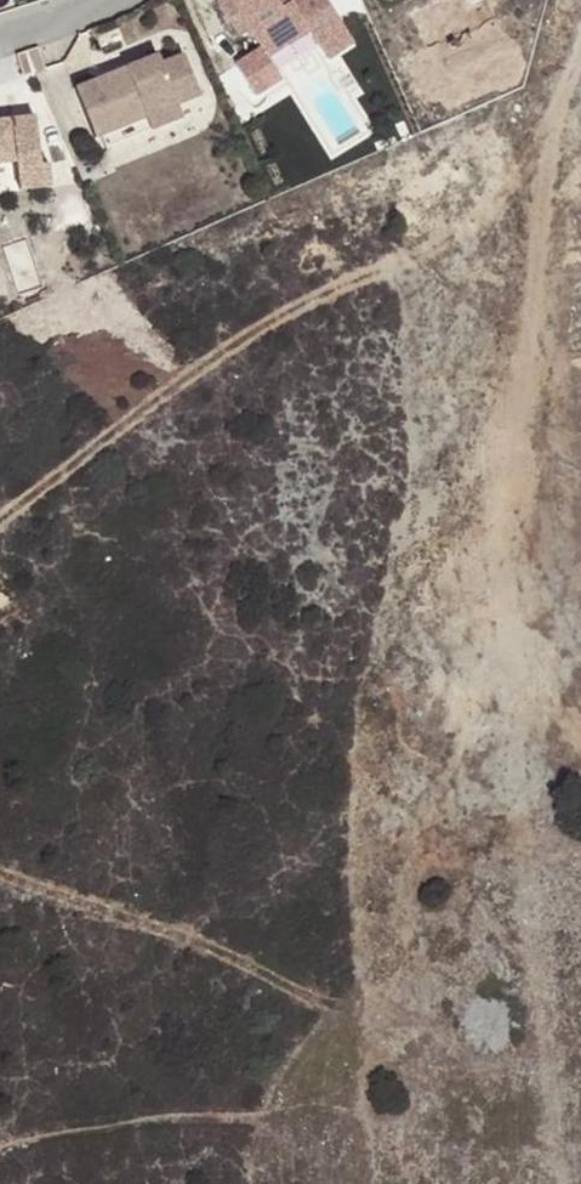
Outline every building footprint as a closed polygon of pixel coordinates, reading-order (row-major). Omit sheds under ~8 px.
[(223,6),(233,23),(243,18),(253,35),(261,49),(236,62),(252,95),(278,81),(269,64),(312,40),(324,63),(351,48),(325,0),(304,0),(303,0),(296,0),(292,2),(291,0),(233,0),(223,6)] [(243,18),(233,23),(242,40),(253,35),(243,18)] [(160,58),(79,94),(100,142),(106,139),(191,102),(203,96),(186,57),(164,67),(160,58)] [(191,102),(106,139),(111,152),(197,115),(191,102)] [(0,128),(0,166),(21,163),(22,171),(46,168),(41,123),(0,128)]
